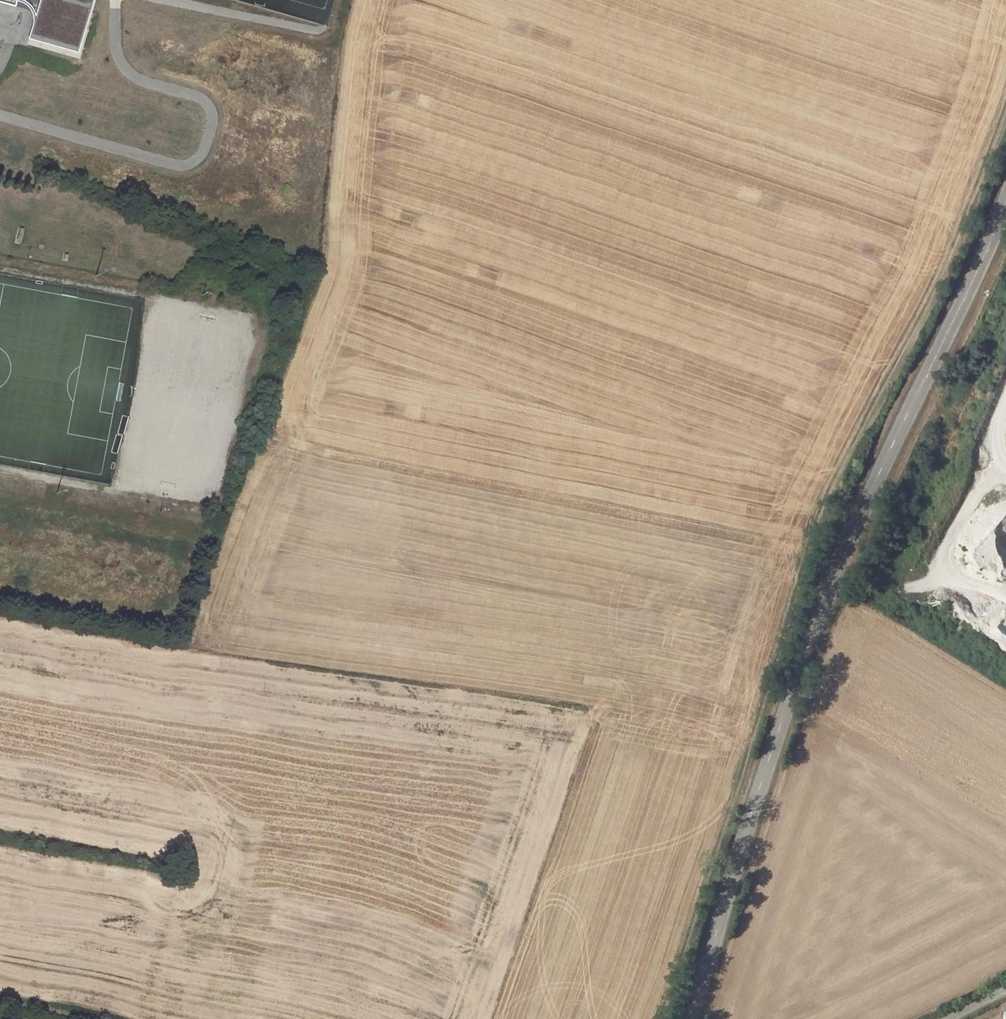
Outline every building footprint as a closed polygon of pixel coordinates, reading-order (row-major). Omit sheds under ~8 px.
[(24,2),(30,7),(34,13),(36,21),(32,39),(79,53),(95,0),(15,0),(24,2)]
